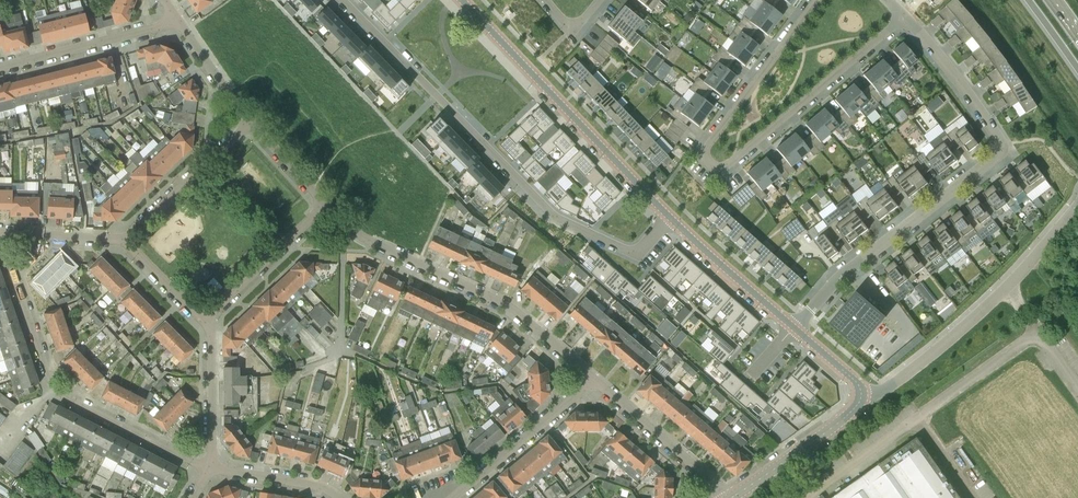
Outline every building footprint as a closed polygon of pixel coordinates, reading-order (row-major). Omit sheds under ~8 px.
[(132,10),(136,0),(118,0),(116,4),(132,10)] [(190,1),(197,13),(215,0),(192,0),(190,1)] [(312,12),(322,3),(319,0),(300,0),(312,12)] [(398,2),(406,10),(417,0),(401,0),(398,2)] [(651,11),(659,1),(658,0),(637,0),(651,11)] [(773,0),(761,0),(763,2),(756,12),(775,26),(782,15),(769,6),(774,0),(773,0)] [(974,18),(958,0),(954,0),(939,13),(940,14),(946,20),(948,18),(951,21),(956,17),(964,26),(974,18)] [(387,29),(406,10),(398,2),(390,11),(382,3),(371,13),(387,29)] [(132,10),(116,4),(112,13),(114,19),(103,22),(102,17),(96,19),(99,30),(127,22),(132,10)] [(71,8),(77,35),(89,33),(82,5),(71,8)] [(286,11),(292,17),(296,13),(290,7),(286,11)] [(620,11),(621,12),(616,17),(634,32),(642,21),(625,7),(623,9),(622,9),(620,11)] [(59,11),(66,38),(77,35),(71,8),(59,11)] [(330,31),(340,22),(326,8),(317,17),(330,31)] [(48,14),(55,41),(66,38),(59,11),(48,14)] [(775,26),(756,12),(749,21),(744,17),(739,23),(750,31),(754,26),(767,35),(775,26)] [(687,23),(692,17),(687,13),(682,19),(687,23)] [(34,32),(37,44),(43,43),(44,44),(55,41),(48,14),(37,17),(40,31),(34,32)] [(626,42),(634,32),(616,17),(610,24),(607,26),(626,42)] [(974,18),(964,26),(956,33),(957,34),(962,40),(965,38),(967,41),(972,37),(980,47),(991,39),(974,19),(975,19),(974,18)] [(37,44),(34,32),(25,35),(22,21),(10,24),(17,51),(29,48),(29,46),(37,44)] [(330,31),(344,45),(353,35),(340,22),(330,31)] [(750,31),(739,23),(733,32),(737,37),(733,42),(752,56),(759,46),(746,36),(750,31)] [(3,45),(5,53),(17,51),(10,24),(0,26),(0,33),(3,45)] [(672,36),(677,40),(682,34),(677,30),(672,36)] [(317,44),(322,40),(315,33),(311,38),(317,44)] [(353,35),(344,45),(357,59),(359,56),(366,49),(366,48),(353,35)] [(607,35),(602,40),(614,50),(619,44),(607,35)] [(991,39),(980,47),(972,53),(973,54),(974,54),(979,61),(981,59),(983,62),(989,58),(996,68),(1007,60),(991,40),(991,39)] [(614,50),(602,40),(598,45),(610,55),(614,50)] [(752,56),(733,42),(726,51),(721,47),(716,53),(728,62),(732,56),(744,66),(752,56)] [(898,68),(907,78),(916,71),(912,65),(920,58),(912,50),(910,52),(903,43),(893,51),(903,63),(898,68)] [(664,56),(668,51),(660,44),(656,49),(664,56)] [(610,55),(598,45),(594,50),(606,60),(610,55)] [(366,49),(359,56),(372,69),(382,60),(368,46),(366,48),(366,49)] [(160,65),(165,49),(158,47),(138,52),(140,61),(146,59),(148,68),(160,65)] [(165,49),(160,65),(167,75),(176,68),(181,74),(186,71),(173,52),(165,49)] [(606,60),(594,50),(589,56),(601,65),(606,60)] [(728,62),(716,53),(712,59),(717,63),(710,72),(729,86),(737,76),(724,67),(728,62)] [(579,86),(591,75),(574,57),(568,63),(572,67),(566,72),(572,79),(572,78),(579,86)] [(99,63),(105,85),(105,87),(117,84),(111,59),(98,62),(99,63)] [(873,68),(888,86),(893,81),(898,86),(907,78),(898,68),(893,72),(883,59),(873,68)] [(372,69),(386,83),(395,73),(382,60),(372,69)] [(1007,60),(996,68),(988,74),(989,76),(989,75),(994,82),(996,80),(999,84),(1004,80),(1011,90),(1023,83),(1007,62),(1008,61),(1007,60)] [(645,67),(652,73),(657,66),(650,61),(645,67)] [(87,66),(92,89),(105,85),(99,63),(87,66)] [(76,69),(81,91),(92,89),(87,66),(76,69)] [(869,92),(877,103),(886,95),(883,90),(888,86),(873,68),(864,75),(874,88),(869,92)] [(64,72),(70,94),(81,91),(76,69),(64,72)] [(654,75),(660,79),(663,75),(657,70),(654,75)] [(53,75),(59,97),(70,94),(64,72),(53,75)] [(729,86),(710,72),(703,82),(698,78),(694,84),(705,92),(709,87),(722,96),(729,86)] [(399,97),(409,87),(395,73),(386,83),(399,97)] [(42,77),(48,100),(59,97),(53,75),(42,77)] [(592,99),(603,88),(591,75),(579,86),(585,92),(592,99)] [(31,80),(37,103),(48,100),(42,77),(31,80)] [(653,77),(649,83),(653,87),(657,81),(653,77)] [(140,86),(138,78),(134,79),(141,101),(145,100),(150,100),(159,93),(153,82),(140,86)] [(19,83),(25,106),(37,103),(31,80),(19,83)] [(194,126),(199,90),(192,80),(168,96),(175,106),(185,99),(184,105),(183,113),(174,112),(173,112),(172,123),(194,126)] [(9,86),(15,108),(25,106),(19,83),(9,86)] [(1023,83),(1011,90),(1003,96),(1004,97),(1009,104),(1011,102),(1013,106),(1019,102),(1027,113),(1038,106),(1023,84),(1023,83)] [(3,114),(10,112),(10,109),(15,108),(9,86),(9,84),(0,86),(0,101),(3,114)] [(705,92),(694,84),(689,89),(694,93),(687,103),(706,117),(714,107),(701,97),(705,92)] [(844,92),(859,110),(868,102),(872,107),(877,103),(869,92),(864,96),(853,84),(844,92)] [(605,113),(616,102),(603,88),(592,99),(598,106),(598,105),(605,113)] [(369,99),(373,95),(367,89),(363,93),(369,99)] [(839,117),(848,127),(857,120),(854,114),(859,110),(844,92),(834,100),(845,112),(839,117)] [(132,106),(137,105),(134,93),(128,95),(132,106)] [(991,96),(995,102),(1000,99),(996,93),(991,96)] [(618,126),(629,115),(616,102),(605,113),(610,119),(611,119),(618,126)] [(81,113),(87,111),(85,103),(79,104),(81,113)] [(706,117),(687,103),(681,112),(675,108),(671,114),(676,118),(682,122),(686,117),(699,127),(706,117)] [(931,103),(927,106),(932,112),(936,108),(931,103)] [(150,120),(155,116),(145,104),(140,108),(150,120)] [(184,105),(178,105),(175,107),(174,112),(183,113),(184,105)] [(536,126),(543,134),(554,123),(539,107),(519,126),(527,134),(536,126)] [(814,117),(829,134),(835,130),(840,134),(848,127),(839,117),(834,121),(824,108),(814,117)] [(132,113),(135,118),(141,114),(138,109),(132,113)] [(117,110),(110,114),(113,119),(120,116),(117,110)] [(128,122),(135,118),(132,113),(125,117),(128,122)] [(113,119),(110,114),(103,117),(106,123),(113,119)] [(630,140),(642,129),(629,115),(618,126),(617,126),(623,133),(623,132),(630,140)] [(810,141),(819,152),(825,147),(821,142),(829,134),(814,117),(805,124),(815,137),(810,141)] [(452,132),(439,118),(429,127),(443,141),(452,132)] [(682,122),(676,118),(672,123),(684,133),(688,127),(682,122)] [(116,130),(123,126),(120,121),(113,125),(116,130)] [(928,132),(933,139),(947,128),(942,121),(928,132)] [(684,133),(672,123),(668,129),(680,138),(684,133)] [(947,135),(956,146),(961,142),(965,146),(970,152),(970,151),(979,144),(974,138),(977,135),(969,124),(960,131),(957,127),(947,135)] [(527,134),(519,126),(499,145),(515,161),(526,151),(518,142),(527,134)] [(171,143),(183,156),(183,157),(192,148),(193,127),(187,127),(187,135),(180,135),(171,143)] [(87,131),(90,134),(94,137),(95,136),(95,135),(98,132),(106,139),(109,137),(104,132),(101,128),(95,128),(95,129),(92,129),(89,129),(87,131)] [(104,132),(109,137),(112,134),(108,129),(104,132)] [(578,151),(573,147),(575,145),(559,129),(540,148),(547,156),(556,147),(564,155),(561,158),(566,163),(578,151)] [(643,153),(655,142),(642,129),(630,140),(636,146),(643,153)] [(680,138),(668,129),(664,134),(676,144),(680,138)] [(90,134),(87,131),(87,130),(81,135),(85,140),(91,135),(90,134)] [(930,143),(935,150),(949,167),(957,161),(958,161),(959,161),(954,154),(950,150),(956,146),(947,135),(945,131),(930,143)] [(452,132),(443,141),(456,155),(466,145),(452,132)] [(73,162),(69,133),(55,135),(56,145),(53,145),(54,152),(55,160),(63,159),(64,164),(73,162)] [(785,141),(800,159),(809,151),(814,156),(819,152),(810,141),(805,145),(795,133),(785,141)] [(75,154),(81,153),(78,138),(72,139),(75,154)] [(158,145),(176,163),(183,156),(171,143),(166,138),(158,145)] [(781,166),(790,176),(796,171),(791,166),(800,159),(785,141),(776,149),(786,161),(781,166)] [(655,142),(643,153),(649,159),(657,167),(662,162),(666,166),(672,161),(655,142)] [(151,152),(168,170),(176,163),(158,145),(151,152)] [(469,168),(477,161),(479,159),(466,145),(456,155),(469,168)] [(431,153),(424,146),(418,152),(425,159),(431,153)] [(551,177),(546,172),(538,164),(547,156),(540,148),(520,166),(535,183),(537,181),(542,186),(551,177)] [(576,169),(584,177),(589,182),(598,173),(593,168),(595,166),(580,150),(578,151),(566,163),(560,169),(565,174),(567,177),(576,169)] [(949,167),(935,150),(926,157),(923,153),(917,158),(926,169),(931,165),(935,169),(940,175),(941,175),(940,174),(949,167)] [(128,159),(138,169),(153,185),(161,178),(160,177),(143,159),(136,152),(128,159)] [(143,159),(160,177),(168,170),(151,152),(143,159)] [(756,165),(771,183),(780,176),(784,181),(790,176),(781,166),(776,170),(766,157),(756,165)] [(861,159),(865,165),(869,162),(865,157),(861,159)] [(926,169),(917,158),(911,162),(914,166),(905,173),(919,190),(928,184),(929,184),(924,177),(921,173),(926,169)] [(1017,182),(1023,190),(1027,195),(1047,179),(1034,163),(1031,166),(1026,160),(1019,166),(1018,166),(1017,166),(1023,173),(1021,175),(1021,174),(1020,174),(1023,178),(1017,182)] [(480,184),(490,175),(477,161),(469,168),(467,170),(480,184)] [(556,173),(560,169),(555,164),(551,168),(556,173)] [(771,183),(756,165),(747,173),(757,186),(752,190),(756,195),(761,200),(766,196),(762,191),(771,183)] [(130,176),(145,192),(145,193),(153,185),(138,169),(130,176)] [(542,186),(547,191),(545,193),(556,205),(561,209),(576,216),(580,208),(571,204),(573,200),(556,182),(565,174),(560,169),(551,177),(542,186)] [(86,183),(84,173),(79,174),(80,181),(82,181),(85,201),(93,200),(90,183),(86,183)] [(605,176),(603,178),(598,173),(589,182),(594,187),(596,189),(588,197),(594,203),(593,204),(601,212),(621,193),(605,176)] [(919,190),(905,173),(896,180),(893,176),(888,180),(896,192),(901,187),(905,192),(910,198),(911,198),(910,197),(919,190)] [(1023,190),(1017,182),(1010,173),(1002,179),(1002,178),(1001,179),(1006,186),(1005,187),(1004,187),(1003,187),(1006,190),(1001,195),(1007,204),(1010,207),(1016,202),(1013,198),(1023,190)] [(120,181),(138,199),(145,192),(130,176),(128,174),(120,181)] [(480,184),(494,198),(503,188),(490,175),(480,184)] [(11,210),(12,191),(12,178),(0,177),(0,209),(11,210)] [(896,192),(888,180),(882,185),(884,189),(875,196),(889,213),(898,207),(899,207),(894,200),(891,196),(896,192)] [(113,188),(130,206),(138,199),(120,181),(113,188)] [(25,191),(24,217),(38,217),(38,215),(43,215),(44,199),(38,199),(39,191),(37,191),(37,182),(25,182),(25,191)] [(746,183),(741,188),(751,199),(756,195),(752,190),(746,183)] [(984,207),(994,221),(1005,213),(1002,208),(1007,204),(1001,195),(994,185),(986,191),(985,191),(985,192),(983,193),(988,199),(987,200),(990,203),(984,207)] [(61,190),(61,217),(66,217),(66,218),(71,219),(71,217),(73,217),(84,217),(78,187),(74,187),(74,193),(65,193),(65,190),(61,190)] [(111,200),(123,213),(130,206),(113,188),(106,195),(111,200)] [(736,192),(746,204),(751,199),(741,188),(736,192)] [(61,217),(61,190),(59,190),(59,193),(49,193),(49,195),(44,195),(44,199),(43,215),(48,215),(48,216),(49,216),(49,218),(56,218),(56,217),(61,217)] [(12,191),(11,210),(11,216),(24,217),(25,191),(12,191)] [(731,196),(741,208),(746,204),(736,192),(731,196)] [(889,213),(875,196),(871,199),(867,196),(858,203),(866,215),(872,210),(875,215),(880,221),(881,220),(880,220),(889,213)] [(839,210),(846,219),(859,236),(868,230),(869,230),(864,223),(861,219),(866,215),(858,203),(853,197),(845,203),(846,204),(839,210)] [(1038,197),(1034,200),(1039,208),(1044,204),(1038,197)] [(977,198),(969,204),(968,204),(973,211),(972,213),(971,212),(973,216),(968,220),(977,233),(984,228),(985,229),(995,221),(994,221),(984,207),(977,198)] [(123,214),(123,213),(111,200),(103,208),(102,215),(94,214),(94,220),(115,222),(123,214)] [(454,204),(459,210),(463,206),(458,200),(454,204)] [(712,212),(707,218),(721,230),(731,218),(713,202),(708,208),(712,212)] [(812,208),(808,202),(802,206),(806,212),(812,208)] [(463,206),(459,210),(464,216),(468,212),(463,206)] [(508,216),(510,217),(513,213),(507,208),(502,213),(507,217),(508,216)] [(851,243),(859,236),(846,219),(839,210),(838,209),(823,220),(828,226),(836,237),(842,233),(845,238),(845,237),(850,244),(851,243)] [(955,225),(949,230),(961,245),(977,233),(968,220),(961,211),(953,217),(952,216),(952,217),(950,219),(955,224),(954,225),(955,225)] [(513,213),(510,217),(503,229),(510,232),(515,223),(513,222),(514,220),(517,222),(520,219),(513,213)] [(1027,217),(1030,221),(1035,218),(1032,213),(1027,217)] [(470,220),(476,225),(480,220),(474,216),(470,220)] [(731,218),(721,230),(734,242),(745,230),(731,218)] [(797,218),(792,222),(801,234),(806,230),(797,218)] [(480,220),(476,225),(482,230),(486,225),(480,220)] [(521,226),(527,231),(530,226),(524,222),(521,226)] [(792,222),(786,226),(795,238),(801,234),(792,222)] [(962,248),(961,245),(949,230),(944,223),(936,229),(935,229),(935,230),(934,231),(938,237),(938,238),(940,241),(935,245),(941,253),(946,260),(962,248)] [(440,253),(450,232),(439,226),(429,248),(440,253)] [(530,226),(527,231),(532,236),(536,231),(530,226)] [(786,226),(781,230),(790,242),(795,238),(786,226)] [(836,237),(828,226),(818,234),(821,238),(816,242),(829,259),(838,253),(839,253),(834,246),(831,242),(836,237)] [(1006,233),(1012,236),(1015,230),(1009,227),(1006,233)] [(745,230),(734,242),(749,255),(759,243),(745,230)] [(450,257),(460,236),(450,232),(440,253),(450,257)] [(460,262),(470,241),(460,236),(450,257),(460,262)] [(941,253),(935,245),(928,236),(920,242),(919,242),(919,243),(917,244),(922,250),(921,250),(923,254),(918,258),(925,267),(931,275),(938,270),(931,261),(941,253)] [(471,268),(481,246),(470,241),(460,262),(460,263),(471,268)] [(759,243),(749,255),(762,267),(773,255),(759,243)] [(996,245),(991,249),(994,253),(999,250),(996,245)] [(481,273),(482,272),(491,251),(481,246),(471,268),(481,273)] [(668,272),(662,278),(668,284),(689,260),(675,247),(663,260),(670,266),(666,270),(668,272)] [(589,257),(581,266),(590,273),(602,284),(615,270),(614,269),(591,249),(587,254),(586,255),(589,257)] [(925,267),(918,258),(911,249),(903,255),(903,254),(902,255),(907,262),(906,263),(905,263),(904,263),(907,266),(901,271),(908,280),(911,283),(918,278),(915,275),(925,267)] [(561,260),(565,255),(559,250),(555,255),(561,260)] [(493,277),(502,256),(491,251),(482,272),(493,277)] [(54,262),(67,274),(77,264),(72,259),(69,262),(62,255),(54,262)] [(565,255),(561,260),(566,264),(570,260),(565,255)] [(773,255),(762,267),(777,280),(787,268),(773,255)] [(503,281),(511,263),(512,261),(502,256),(493,277),(503,281)] [(88,270),(96,278),(109,265),(101,257),(95,263),(92,260),(87,265),(90,268),(88,270)] [(689,260),(668,284),(674,289),(680,282),(682,284),(685,280),(691,285),(703,272),(689,260)] [(908,280),(901,271),(895,261),(887,267),(886,267),(886,268),(884,269),(889,275),(888,276),(891,279),(885,283),(899,301),(910,293),(903,284),(908,280)] [(47,269),(60,281),(67,274),(54,262),(47,269)] [(292,270),(292,271),(304,283),(311,276),(312,270),(328,271),(329,264),(300,262),(292,270)] [(517,266),(511,263),(503,281),(514,287),(520,275),(515,272),(517,266)] [(109,265),(96,278),(103,284),(116,272),(109,265)] [(368,284),(375,270),(365,265),(353,265),(358,280),(351,295),(360,299),(367,284),(368,284)] [(578,275),(582,271),(576,266),(572,270),(578,275)] [(787,268),(777,280),(791,292),(796,286),(800,290),(806,284),(787,268)] [(41,276),(53,288),(60,281),(47,269),(41,276)] [(615,270),(602,284),(616,296),(621,290),(625,293),(627,291),(634,297),(639,292),(639,291),(637,290),(637,289),(615,270)] [(309,289),(304,283),(292,271),(285,278),(302,296),(309,289)] [(520,290),(529,298),(547,279),(537,271),(520,290)] [(582,271),(578,275),(584,280),(588,276),(582,271)] [(116,272),(103,284),(110,292),(123,279),(116,272)] [(691,285),(682,296),(688,301),(694,294),(696,296),(699,292),(705,298),(717,285),(703,272),(691,285)] [(379,307),(392,279),(388,277),(388,276),(383,273),(382,275),(381,274),(367,305),(377,311),(379,307)] [(637,289),(637,290),(639,291),(639,292),(642,294),(660,311),(673,296),(650,275),(637,289)] [(53,288),(41,276),(33,283),(46,295),(53,288)] [(578,277),(571,285),(578,292),(586,284),(578,277)] [(302,296),(285,278),(277,285),(294,303),(302,296)] [(123,279),(110,292),(106,295),(113,302),(119,296),(129,286),(130,286),(123,279)] [(397,281),(392,279),(379,307),(383,309),(386,304),(392,307),(403,284),(402,284),(403,283),(397,280),(397,281)] [(547,279),(529,298),(538,306),(555,286),(547,279)] [(294,303),(277,285),(270,292),(286,310),(294,303)] [(710,309),(704,316),(710,321),(720,310),(719,310),(731,297),(717,285),(705,298),(712,303),(708,307),(710,309)] [(129,286),(119,296),(123,300),(121,303),(128,310),(141,297),(129,286)] [(555,286),(538,306),(547,313),(564,293),(555,286)] [(602,296),(606,291),(600,286),(596,291),(602,296)] [(955,292),(951,286),(945,291),(950,297),(955,292)] [(564,293),(547,313),(556,321),(579,294),(570,287),(564,293)] [(0,290),(0,302),(10,298),(6,288),(0,290)] [(411,313),(421,293),(410,288),(400,308),(411,313)] [(81,294),(86,300),(89,296),(85,291),(81,294)] [(303,327),(299,322),(299,323),(286,310),(270,292),(269,291),(253,306),(254,307),(271,325),(277,331),(287,340),(291,346),(298,339),(294,335),(303,327)] [(611,297),(606,291),(602,296),(607,301),(611,297)] [(422,318),(431,298),(421,293),(411,313),(422,318)] [(855,293),(826,328),(855,352),(885,318),(855,293)] [(930,294),(924,299),(930,307),(936,302),(930,294)] [(89,296),(86,300),(90,305),(94,302),(89,296)] [(141,297),(128,310),(135,317),(148,304),(141,297)] [(570,315),(579,323),(594,305),(585,297),(570,315)] [(724,321),(718,328),(724,333),(745,309),(731,297),(719,310),(720,310),(726,316),(722,319),(724,321)] [(0,302),(0,313),(13,308),(10,298),(0,302)] [(432,323),(442,302),(442,301),(441,302),(431,298),(422,318),(432,323)] [(442,328),(453,307),(442,302),(432,323),(442,328)] [(619,311),(623,307),(617,302),(613,306),(619,311)] [(945,318),(958,306),(954,302),(941,314),(945,318)] [(148,304),(135,317),(142,324),(154,311),(148,304)] [(314,309),(327,323),(333,318),(320,304),(314,309)] [(594,305),(579,323),(588,330),(603,313),(594,305)] [(100,315),(103,312),(98,306),(95,309),(100,315)] [(254,307),(247,314),(263,332),(271,325),(254,307)] [(453,333),(463,313),(463,311),(453,307),(442,328),(453,333)] [(623,307),(619,311),(625,317),(629,312),(623,307)] [(18,321),(13,308),(0,313),(0,328),(18,321)] [(47,324),(64,318),(61,308),(44,314),(47,324)] [(322,328),(327,323),(314,309),(309,314),(322,328)] [(745,309),(724,333),(730,338),(736,331),(738,333),(741,329),(748,335),(757,324),(759,322),(745,309)] [(154,311),(142,324),(149,331),(162,318),(154,311)] [(95,322),(98,318),(93,313),(90,316),(95,322)] [(463,338),(473,317),(463,313),(453,333),(463,338)] [(603,313),(588,330),(597,338),(612,320),(603,313)] [(680,323),(685,318),(678,313),(674,318),(680,323)] [(263,332),(247,314),(239,321),(256,338),(263,332)] [(693,316),(689,321),(694,325),(698,320),(693,316)] [(105,320),(110,326),(113,323),(108,317),(105,320)] [(299,322),(303,327),(309,322),(305,317),(299,322)] [(474,343),(483,322),(473,317),(463,338),(474,343)] [(640,322),(634,317),(630,321),(636,326),(640,322)] [(50,333),(67,327),(64,318),(47,324),(50,333)] [(103,323),(98,318),(95,322),(99,327),(103,323)] [(356,321),(354,326),(348,340),(356,343),(363,329),(362,329),(365,323),(357,319),(356,321)] [(612,320),(597,338),(596,339),(605,346),(620,328),(612,320)] [(21,331),(18,321),(0,328),(0,339),(21,331)] [(232,328),(244,340),(249,345),(256,338),(239,321),(232,328)] [(153,335),(160,342),(173,330),(165,322),(153,335)] [(495,328),(483,322),(474,343),(485,348),(489,340),(494,329),(495,328)] [(640,322),(636,326),(642,332),(646,327),(640,322)] [(113,323),(110,326),(115,332),(119,329),(113,323)] [(667,341),(677,329),(671,324),(661,336),(667,341)] [(311,325),(306,330),(315,339),(320,334),(311,325)] [(54,342),(71,336),(67,327),(50,333),(54,342)] [(107,335),(111,332),(106,327),(102,330),(107,335)] [(244,340),(232,328),(231,327),(223,335),(224,362),(237,362),(237,356),(229,356),(229,348),(236,348),(244,340)] [(620,328),(605,346),(613,354),(629,335),(620,328)] [(494,329),(489,340),(493,343),(501,335),(494,329)] [(708,337),(700,346),(709,353),(708,353),(716,360),(720,363),(722,364),(734,350),(726,343),(711,329),(705,335),(708,337)] [(173,330),(160,342),(167,349),(179,336),(173,330)] [(676,336),(681,342),(687,336),(681,330),(676,336)] [(25,342),(21,331),(0,339),(0,347),(1,350),(25,342)] [(115,337),(111,332),(107,335),(112,340),(115,337)] [(123,341),(127,338),(122,332),(119,336),(123,341)] [(654,342),(658,338),(652,333),(648,337),(654,342)] [(485,353),(494,361),(511,342),(507,338),(503,334),(502,334),(501,334),(501,335),(493,343),(485,353)] [(924,339),(919,334),(916,337),(920,342),(924,339)] [(629,335),(613,354),(614,354),(615,353),(623,360),(638,343),(629,335)] [(74,346),(71,336),(54,342),(57,352),(74,346)] [(179,336),(167,349),(174,356),(186,343),(179,336)] [(920,342),(916,337),(912,339),(917,345),(920,342)] [(127,338),(123,341),(128,346),(132,343),(127,338)] [(663,343),(658,338),(654,342),(659,347),(663,343)] [(917,345),(912,339),(909,342),(913,348),(917,345)] [(119,349),(123,345),(118,340),(116,342),(115,344),(119,349)] [(5,361),(28,353),(25,342),(1,350),(5,361)] [(511,342),(494,361),(502,368),(508,373),(521,357),(516,353),(519,349),(519,348),(515,344),(514,345),(511,342)] [(647,350),(632,368),(641,376),(656,358),(654,356),(661,348),(659,347),(654,342),(647,350)] [(913,348),(909,342),(905,346),(910,351),(913,348)] [(186,343),(174,356),(181,363),(194,351),(186,343)] [(638,343),(623,360),(632,368),(647,350),(638,343)] [(128,350),(123,345),(119,349),(124,354),(128,350)] [(360,347),(358,353),(367,357),(369,352),(366,350),(360,347)] [(71,369),(83,357),(76,350),(63,362),(71,369)] [(136,354),(141,360),(144,357),(139,351),(136,354)] [(8,371),(32,363),(28,353),(5,361),(8,371)] [(132,362),(135,359),(131,354),(127,357),(132,362)] [(677,363),(681,359),(676,354),(672,358),(677,363)] [(528,355),(523,362),(528,367),(525,369),(528,372),(529,384),(548,383),(547,371),(528,355)] [(77,376),(90,364),(83,357),(71,369),(77,376)] [(144,357),(141,360),(146,366),(149,362),(144,357)] [(380,363),(387,366),(390,360),(383,357),(380,363)] [(140,364),(135,359),(132,362),(136,367),(140,364)] [(390,360),(387,366),(394,369),(397,363),(390,360)] [(803,361),(790,375),(814,396),(819,390),(813,384),(814,382),(811,379),(816,372),(803,361)] [(12,381),(36,373),(32,363),(8,371),(12,381)] [(681,367),(687,372),(691,368),(685,363),(681,367)] [(715,368),(715,369),(722,375),(720,377),(724,381),(719,386),(732,397),(744,384),(722,364),(720,363),(715,368)] [(84,383),(97,371),(90,364),(77,376),(84,383)] [(154,374),(159,370),(156,366),(151,371),(154,374)] [(401,372),(408,375),(410,370),(403,366),(401,372)] [(144,376),(148,373),(143,367),(139,371),(144,376)] [(224,368),(224,378),(239,378),(239,368),(224,368)] [(691,368),(687,372),(693,377),(697,373),(691,368)] [(647,400),(648,398),(665,379),(665,378),(655,369),(637,391),(647,400)] [(162,373),(159,370),(154,374),(157,378),(162,373)] [(410,370),(408,375),(415,379),(418,373),(410,370)] [(104,379),(97,371),(84,383),(91,391),(104,379)] [(320,394),(325,375),(316,372),(315,376),(311,391),(313,392),(320,394)] [(39,384),(36,373),(12,381),(16,395),(24,392),(25,395),(35,392),(33,386),(39,384)] [(152,378),(148,373),(144,376),(148,381),(152,378)] [(515,377),(510,373),(504,380),(509,384),(515,377)] [(790,375),(778,389),(791,401),(792,400),(797,395),(801,398),(802,396),(809,402),(814,396),(790,375)] [(421,382),(428,385),(430,379),(424,376),(421,382)] [(257,377),(239,378),(224,378),(224,392),(257,392),(257,377)] [(163,378),(159,382),(163,386),(163,385),(165,386),(168,383),(163,378)] [(430,379),(428,385),(435,388),(437,382),(430,379)] [(665,379),(648,398),(658,407),(674,388),(665,379)] [(101,398),(110,402),(118,387),(109,382),(101,398)] [(549,394),(548,383),(529,384),(521,385),(513,390),(518,397),(527,407),(533,413),(549,394)] [(744,384),(732,397),(745,409),(749,403),(753,407),(755,404),(762,411),(763,410),(767,405),(766,403),(744,384)] [(118,387),(110,402),(119,407),(127,391),(118,387)] [(674,388),(658,407),(668,415),(684,396),(674,388)] [(711,392),(716,398),(720,393),(714,388),(711,392)] [(766,403),(767,405),(770,408),(779,415),(784,409),(788,412),(790,410),(797,416),(802,410),(792,400),(791,401),(778,389),(766,403)] [(181,390),(174,398),(187,410),(194,402),(181,390)] [(689,390),(684,396),(668,415),(677,424),(689,410),(684,405),(682,403),(683,402),(686,404),(694,394),(689,390)] [(127,391),(119,407),(128,411),(136,396),(127,391)] [(257,392),(224,392),(224,405),(240,405),(240,414),(257,414),(257,392)] [(498,393),(497,393),(490,394),(500,406),(517,425),(520,422),(521,423),(526,419),(525,418),(526,417),(509,399),(505,403),(502,399),(502,397),(498,393)] [(720,393),(716,398),(722,403),(726,399),(720,393)] [(466,404),(472,401),(468,394),(462,397),(466,404)] [(406,400),(409,409),(411,415),(419,412),(417,406),(415,407),(410,395),(404,397),(406,400)] [(142,405),(145,400),(136,396),(128,411),(137,416),(142,405)] [(7,398),(2,404),(12,412),(17,405),(7,398)] [(187,410),(174,398),(167,405),(180,417),(187,410)] [(435,399),(428,402),(430,408),(437,405),(435,399)] [(409,409),(406,400),(399,403),(403,412),(409,409)] [(382,425),(392,422),(390,416),(386,407),(383,408),(381,401),(375,403),(377,410),(382,425)] [(47,428),(57,433),(68,411),(51,402),(43,417),(50,421),(47,428)] [(430,408),(428,402),(421,405),(423,411),(430,408)] [(180,417),(167,405),(161,412),(173,424),(180,417)] [(689,410),(677,424),(687,432),(704,413),(694,405),(689,410)] [(710,405),(707,411),(717,418),(721,412),(710,405)] [(517,425),(500,406),(491,414),(508,433),(509,433),(513,430),(512,429),(517,425)] [(411,415),(409,409),(403,412),(402,412),(404,418),(411,415)] [(224,439),(230,447),(244,436),(236,426),(231,426),(231,417),(238,417),(238,410),(224,410),(224,439)] [(68,411),(57,433),(66,438),(78,416),(68,411)] [(173,424),(161,412),(153,419),(166,431),(173,424)] [(390,416),(392,422),(399,419),(397,413),(390,416)] [(586,430),(586,413),(575,413),(558,427),(561,432),(568,426),(572,430),(586,430)] [(586,413),(586,430),(601,430),(604,426),(611,431),(614,428),(597,413),(586,413)] [(704,413),(687,432),(697,441),(709,427),(714,421),(704,413)] [(745,424),(749,420),(744,415),(740,419),(745,424)] [(78,416),(66,438),(76,443),(88,421),(78,416)] [(745,424),(740,419),(735,424),(740,429),(745,424)] [(709,427),(697,441),(707,449),(727,425),(728,425),(722,420),(713,430),(709,427)] [(749,420),(745,424),(751,430),(755,425),(749,420)] [(88,421),(76,443),(86,448),(97,426),(88,421)] [(481,427),(476,431),(490,447),(504,436),(495,424),(485,432),(481,427)] [(727,425),(707,449),(717,458),(733,438),(737,434),(727,425)] [(97,426),(86,448),(96,453),(107,431),(97,426)] [(279,456),(286,430),(274,427),(272,436),(268,452),(268,453),(279,456)] [(760,438),(764,433),(758,428),(754,433),(760,438)] [(291,459),(297,433),(286,430),(279,456),(291,459)] [(37,451),(45,446),(35,431),(28,436),(37,451)] [(107,431),(96,453),(105,458),(117,436),(107,431)] [(490,447),(476,431),(471,435),(475,440),(467,448),(476,459),(490,447)] [(610,459),(627,439),(618,431),(601,451),(610,459)] [(302,462),(309,436),(297,433),(291,459),(302,462)] [(441,437),(450,461),(450,462),(461,458),(452,433),(441,437)] [(272,436),(264,434),(260,450),(268,452),(272,436)] [(117,436),(105,458),(117,465),(129,442),(117,436)] [(244,436),(230,447),(236,455),(257,460),(259,454),(251,451),(252,447),(244,436)] [(320,440),(309,436),(302,462),(314,465),(320,440)] [(539,442),(540,443),(558,465),(566,458),(547,436),(539,442)] [(450,461),(441,437),(431,441),(440,465),(450,461)] [(733,438),(717,458),(727,466),(743,447),(733,438)] [(918,438),(833,497),(961,497),(918,438)] [(619,466),(636,447),(627,439),(610,459),(619,466)] [(440,465),(431,441),(422,444),(431,468),(440,465)] [(18,447),(30,457),(34,451),(22,442),(18,447)] [(129,442),(117,465),(128,470),(139,448),(129,442)] [(558,465),(540,443),(532,450),(550,472),(558,465)] [(431,468),(422,444),(412,448),(421,472),(431,468)] [(744,446),(743,447),(727,466),(726,467),(736,476),(754,455),(744,446)] [(13,454),(25,463),(30,457),(18,447),(13,454)] [(628,474),(645,454),(636,447),(619,466),(628,474)] [(42,457),(47,454),(43,448),(38,451),(42,457)] [(139,448),(128,470),(137,475),(149,453),(139,448)] [(402,451),(412,476),(421,472),(412,448),(402,451)] [(572,452),(578,459),(582,455),(577,448),(572,452)] [(329,471),(336,454),(324,449),(317,466),(329,471)] [(550,472),(532,450),(524,456),(542,478),(550,472)] [(412,476),(402,451),(392,455),(393,457),(399,473),(402,480),(412,476)] [(149,453),(137,475),(147,480),(158,458),(149,453)] [(13,454),(8,460),(21,469),(25,463),(13,454)] [(51,460),(47,454),(42,457),(46,464),(51,460)] [(646,472),(654,463),(654,462),(645,454),(628,474),(637,482),(646,472)] [(337,455),(330,471),(343,477),(350,460),(337,455)] [(582,455),(578,459),(583,466),(588,462),(582,455)] [(542,478),(524,456),(516,463),(534,485),(542,478)] [(393,457),(387,460),(393,476),(399,473),(393,457)] [(158,458),(147,480),(156,485),(168,462),(158,458)] [(21,469),(8,460),(3,466),(16,475),(21,469)] [(168,462),(156,485),(166,490),(170,483),(175,486),(180,476),(175,474),(178,468),(168,462)] [(534,485),(516,463),(508,470),(526,492),(534,485)] [(656,487),(672,488),(672,478),(656,464),(655,464),(654,463),(646,472),(650,476),(655,471),(658,475),(656,477),(656,487)] [(591,473),(598,476),(600,470),(593,467),(591,473)] [(56,477),(61,474),(56,468),(51,471),(56,477)] [(508,470),(507,469),(499,476),(512,492),(517,497),(519,497),(526,492),(508,470)] [(600,470),(598,476),(605,479),(607,473),(600,470)] [(65,480),(61,474),(56,477),(60,484),(65,480)] [(369,497),(370,480),(359,479),(355,482),(350,476),(345,480),(358,496),(369,497)] [(499,476),(484,488),(484,489),(492,497),(506,497),(512,492),(499,476)] [(614,482),(621,484),(623,479),(616,476),(614,482)] [(381,481),(370,480),(369,497),(379,497),(396,484),(391,479),(384,485),(381,481)] [(573,483),(577,488),(583,483),(580,479),(573,483)] [(623,479),(621,484),(628,487),(630,481),(623,479)] [(609,489),(611,483),(604,481),(602,486),(609,489)] [(557,497),(564,497),(566,496),(556,482),(550,487),(557,497)] [(577,488),(573,483),(567,488),(570,493),(577,488)] [(619,486),(611,483),(609,489),(616,492),(619,486)] [(587,485),(581,490),(585,495),(591,490),(587,485)] [(221,497),(238,497),(240,490),(228,486),(218,490),(221,497)] [(550,487),(543,492),(547,497),(557,497),(550,487)] [(656,487),(655,497),(656,497),(671,497),(672,488),(656,487)] [(484,489),(476,496),(478,497),(492,497),(484,489)] [(248,492),(241,490),(239,496),(246,497),(248,492)] [(581,490),(575,494),(578,497),(581,497),(585,495),(581,490)]
